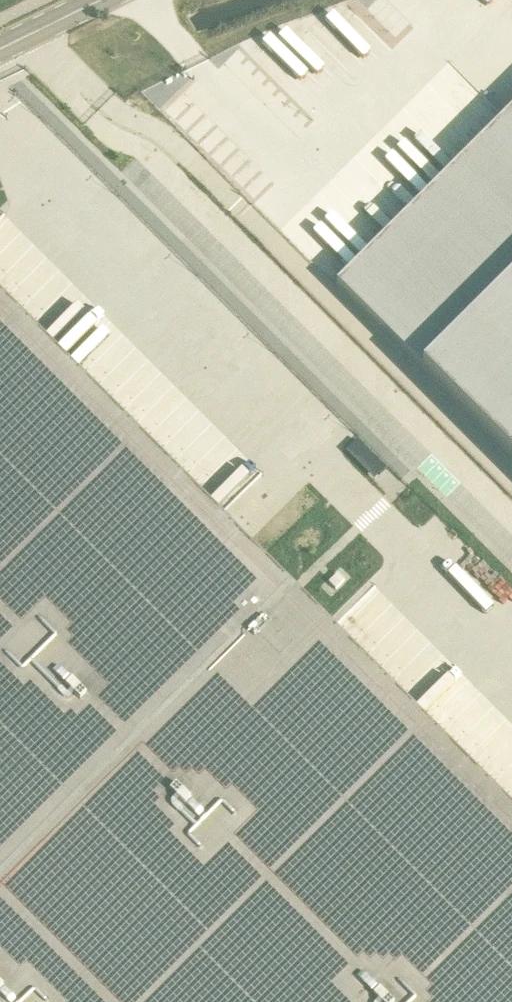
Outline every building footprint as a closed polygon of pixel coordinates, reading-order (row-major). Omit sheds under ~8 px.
[(349,288),(511,450),(511,126),(349,288)] [(319,627),(315,631),(257,573),(261,569),(0,308),(0,1001),(511,1001),(511,821),(319,627)]
